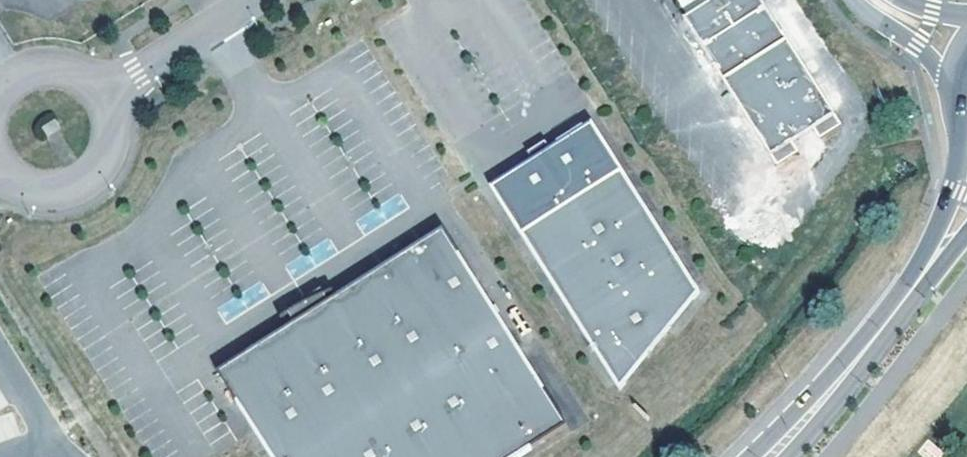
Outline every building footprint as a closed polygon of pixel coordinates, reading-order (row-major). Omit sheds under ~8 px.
[(685,16),(691,26),(730,0),(709,0),(685,16)] [(691,26),(780,163),(801,148),(795,138),(815,125),(823,135),(844,122),(765,0),(730,0),(691,26)] [(53,117),(40,125),(46,134),(58,127),(53,117)] [(591,122),(490,186),(621,388),(700,290),(591,122)] [(221,365),(278,456),(516,456),(572,423),(449,224),(326,300),(302,315),(246,350),(221,365)]
